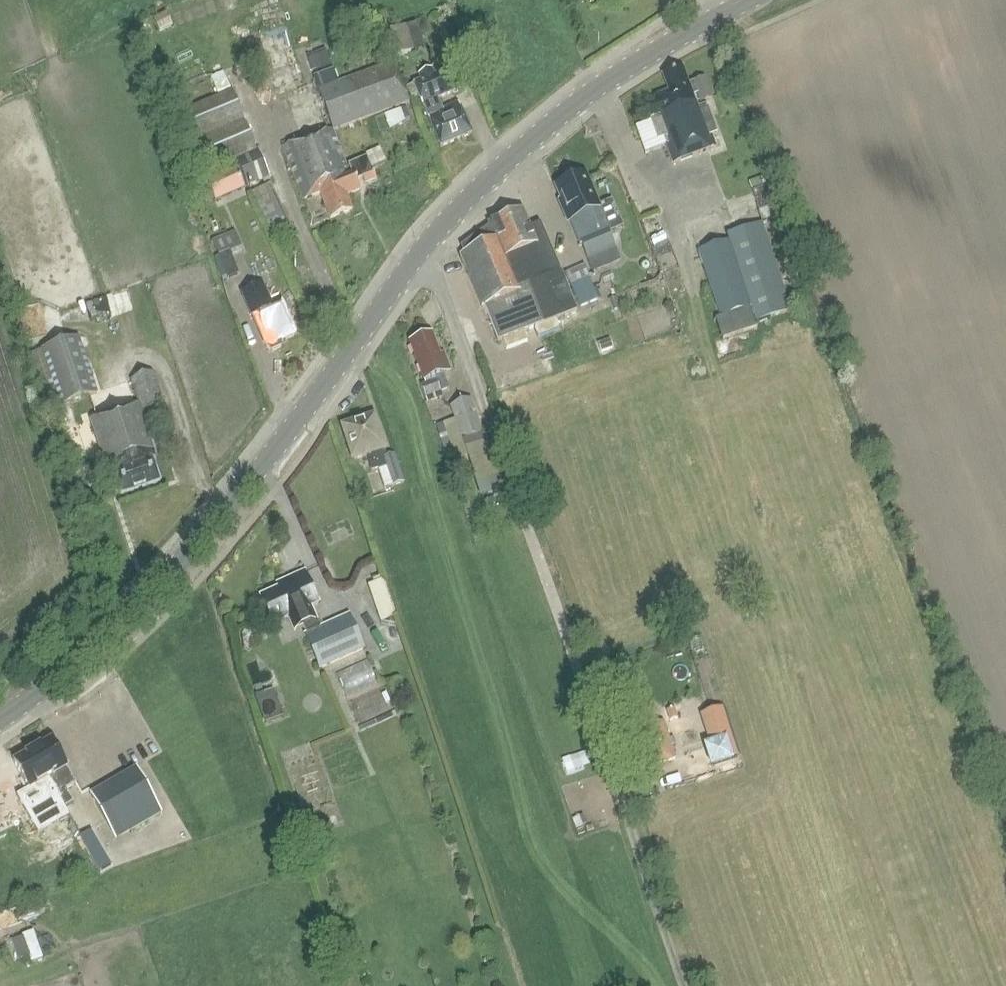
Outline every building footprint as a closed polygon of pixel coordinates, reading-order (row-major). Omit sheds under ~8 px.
[(397,56),(413,51),(424,47),(416,23),(390,32),(397,56)] [(337,63),(347,61),(344,49),(334,51),(337,63)] [(335,129),(410,103),(395,62),(336,83),(331,70),(313,76),(332,129),(335,129)] [(458,103),(443,110),(438,99),(462,89),(452,67),(434,74),(431,68),(417,74),(420,80),(413,83),(441,146),(472,133),(458,103)] [(689,85),(683,68),(663,75),(668,92),(654,97),(660,115),(649,119),(657,140),(663,138),(672,163),(716,148),(711,135),(716,133),(706,105),(697,108),(692,96),(697,94),(700,103),(712,99),(705,79),(689,85)] [(202,173),(256,151),(231,90),(176,113),(202,173)] [(348,163),(335,129),(332,129),(283,146),(301,198),(321,190),(331,217),(354,211),(348,193),(359,188),(356,180),(357,180),(356,178),(363,176),(365,182),(377,177),(373,167),(369,156),(348,163)] [(258,151),(236,160),(247,185),(269,176),(258,151)] [(245,188),(236,168),(206,181),(215,202),(245,188)] [(573,228),(574,227),(592,272),(620,261),(601,216),(602,216),(585,174),(555,185),(573,228)] [(293,231),(272,184),(252,193),(273,240),(293,231)] [(757,191),(764,208),(778,203),(772,185),(757,191)] [(541,225),(533,228),(530,229),(523,211),(521,212),(518,210),(512,213),(511,215),(511,216),(492,225),(493,227),(481,231),(486,244),(460,253),(482,308),(484,307),(498,342),(575,311),(560,272),(541,225)] [(728,241),(697,251),(719,318),(715,319),(721,339),(757,327),(756,323),(792,311),(762,223),(726,235),(728,241)] [(236,232),(212,241),(227,279),(239,274),(230,251),(242,246),(236,232)] [(588,278),(570,286),(579,308),(598,300),(588,278)] [(628,340),(679,324),(664,278),(613,295),(628,340)] [(274,306),(263,281),(242,290),(267,346),(268,345),(273,349),(282,345),(282,339),(297,332),(284,301),(274,306)] [(28,305),(29,328),(47,327),(46,305),(28,305)] [(443,375),(450,370),(443,353),(440,354),(432,332),(409,341),(425,382),(420,384),(427,402),(443,396),(441,391),(448,388),(443,375)] [(98,393),(78,337),(29,354),(48,410),(98,393)] [(94,463),(86,465),(91,480),(102,477),(100,471),(110,468),(118,495),(160,482),(154,461),(157,459),(142,410),(163,404),(154,373),(130,380),(138,404),(90,419),(102,460),(94,462),(94,463)] [(502,490),(471,399),(449,406),(454,420),(436,426),(448,462),(466,456),(480,498),(502,490)] [(386,466),(392,486),(406,482),(397,453),(387,456),(385,449),(374,416),(343,426),(353,458),(367,454),(372,471),(378,469),(386,466)] [(320,603),(306,571),(286,580),(287,584),(260,596),(273,624),(288,617),(294,631),(305,627),(308,633),(304,635),(319,669),(365,649),(350,614),(320,627),(311,607),(320,603)] [(370,657),(341,670),(352,693),(381,679),(370,657)] [(266,727),(282,719),(277,708),(270,692),(254,700),(261,715),(266,727)] [(649,705),(632,711),(638,727),(634,728),(636,733),(632,734),(644,765),(674,754),(661,718),(655,720),(649,705)] [(720,708),(701,714),(711,745),(705,746),(711,766),(736,758),(720,708)] [(73,803),(66,790),(76,784),(52,742),(37,750),(43,761),(39,764),(64,808),(73,803)] [(43,761),(37,750),(14,763),(37,803),(53,794),(62,809),(64,808),(39,764),(43,761)] [(105,823),(107,821),(117,839),(162,815),(137,769),(90,794),(105,823)] [(85,824),(75,805),(42,822),(52,841),(85,824)]
